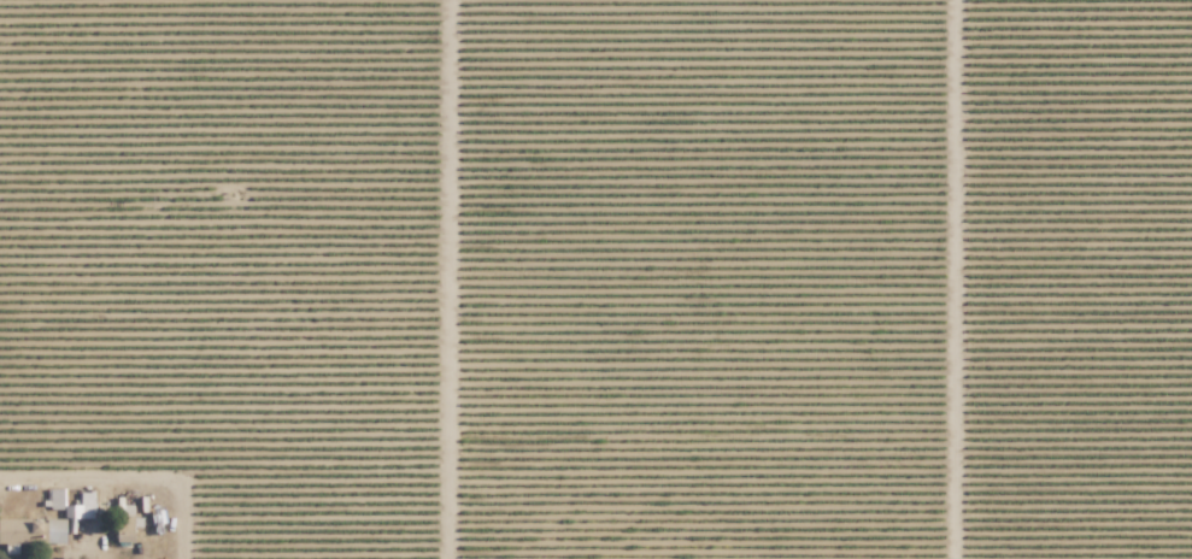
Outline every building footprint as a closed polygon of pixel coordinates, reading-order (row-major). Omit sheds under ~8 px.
[(45,543),(45,519),(0,519),(0,543),(45,543)]
